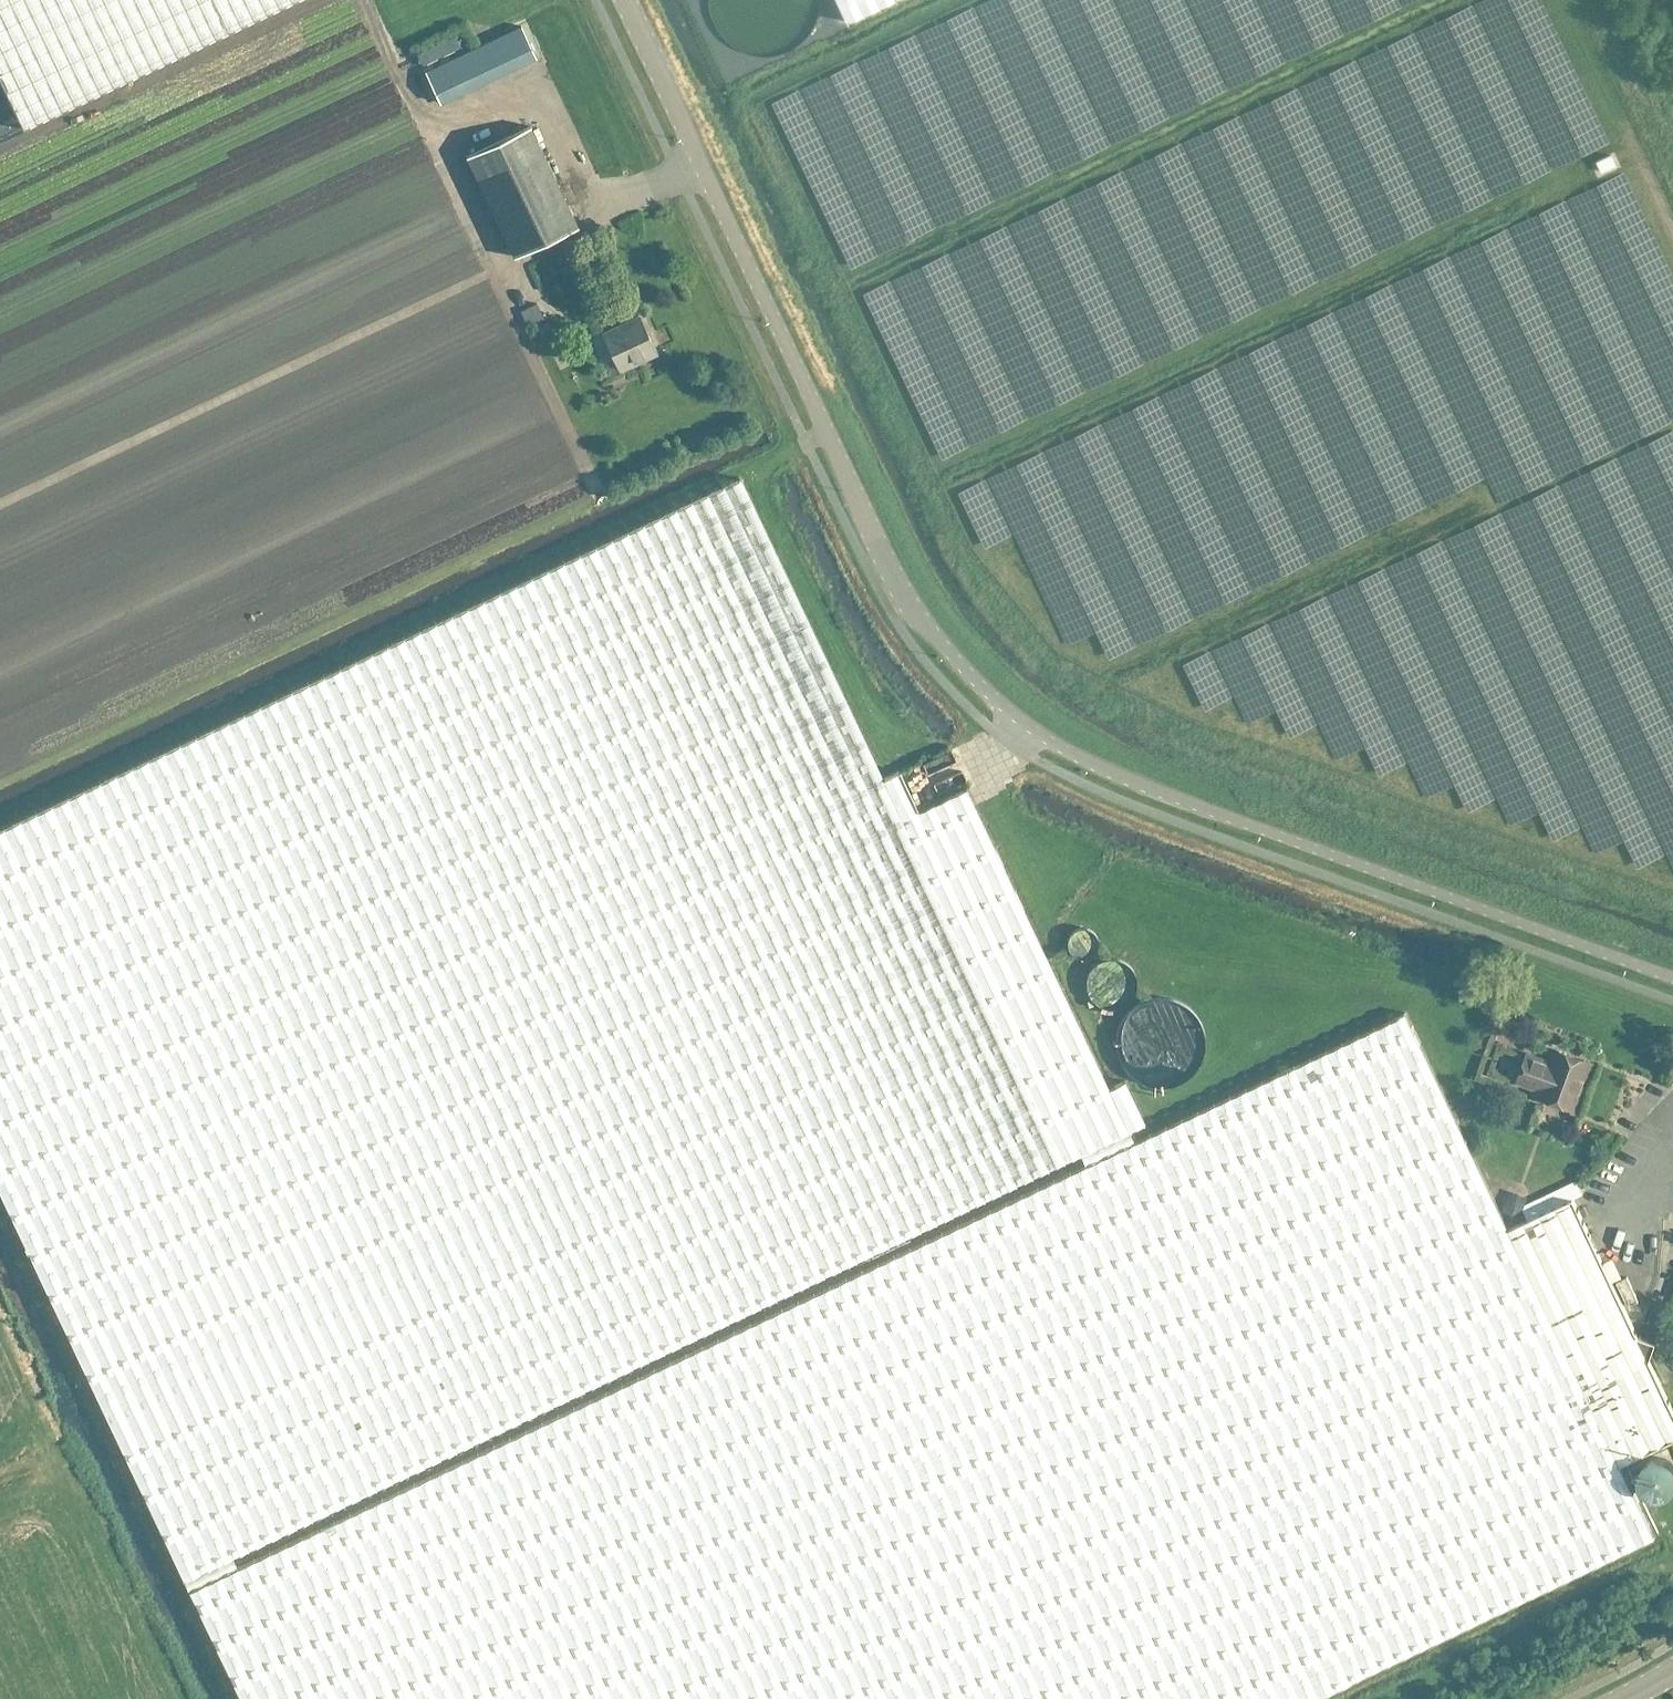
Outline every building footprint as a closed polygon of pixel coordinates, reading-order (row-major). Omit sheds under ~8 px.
[(22,129),(297,0),(0,0),(0,83),(22,129)] [(846,16),(879,0),(838,0),(846,16)] [(440,94),(541,55),(528,20),(427,58),(440,94)] [(513,257),(577,227),(530,127),(466,157),(513,257)] [(619,371),(655,354),(638,317),(602,334),(619,371)] [(1077,1168),(1072,1157),(1074,1156),(751,474),(0,830),(0,1195),(182,1579),(1059,1163),(1064,1174),(472,1452),(186,1587),(239,1698),(1313,1698),(1653,1537),(1619,1465),(1672,1440),(1672,1414),(1648,1361),(1654,1343),(1637,1337),(1571,1200),(1507,1230),(1405,1014),(1077,1168)] [(1109,1044),(1122,1038),(1109,1011),(1097,1017),(1109,1044)] [(1541,1091),(1539,1097),(1573,1109),(1590,1063),(1556,1050),(1551,1064),(1545,1062),(1545,1061),(1526,1054),(1516,1082),(1541,1091)] [(1634,1268),(1622,1273),(1632,1296),(1644,1291),(1634,1268)]
